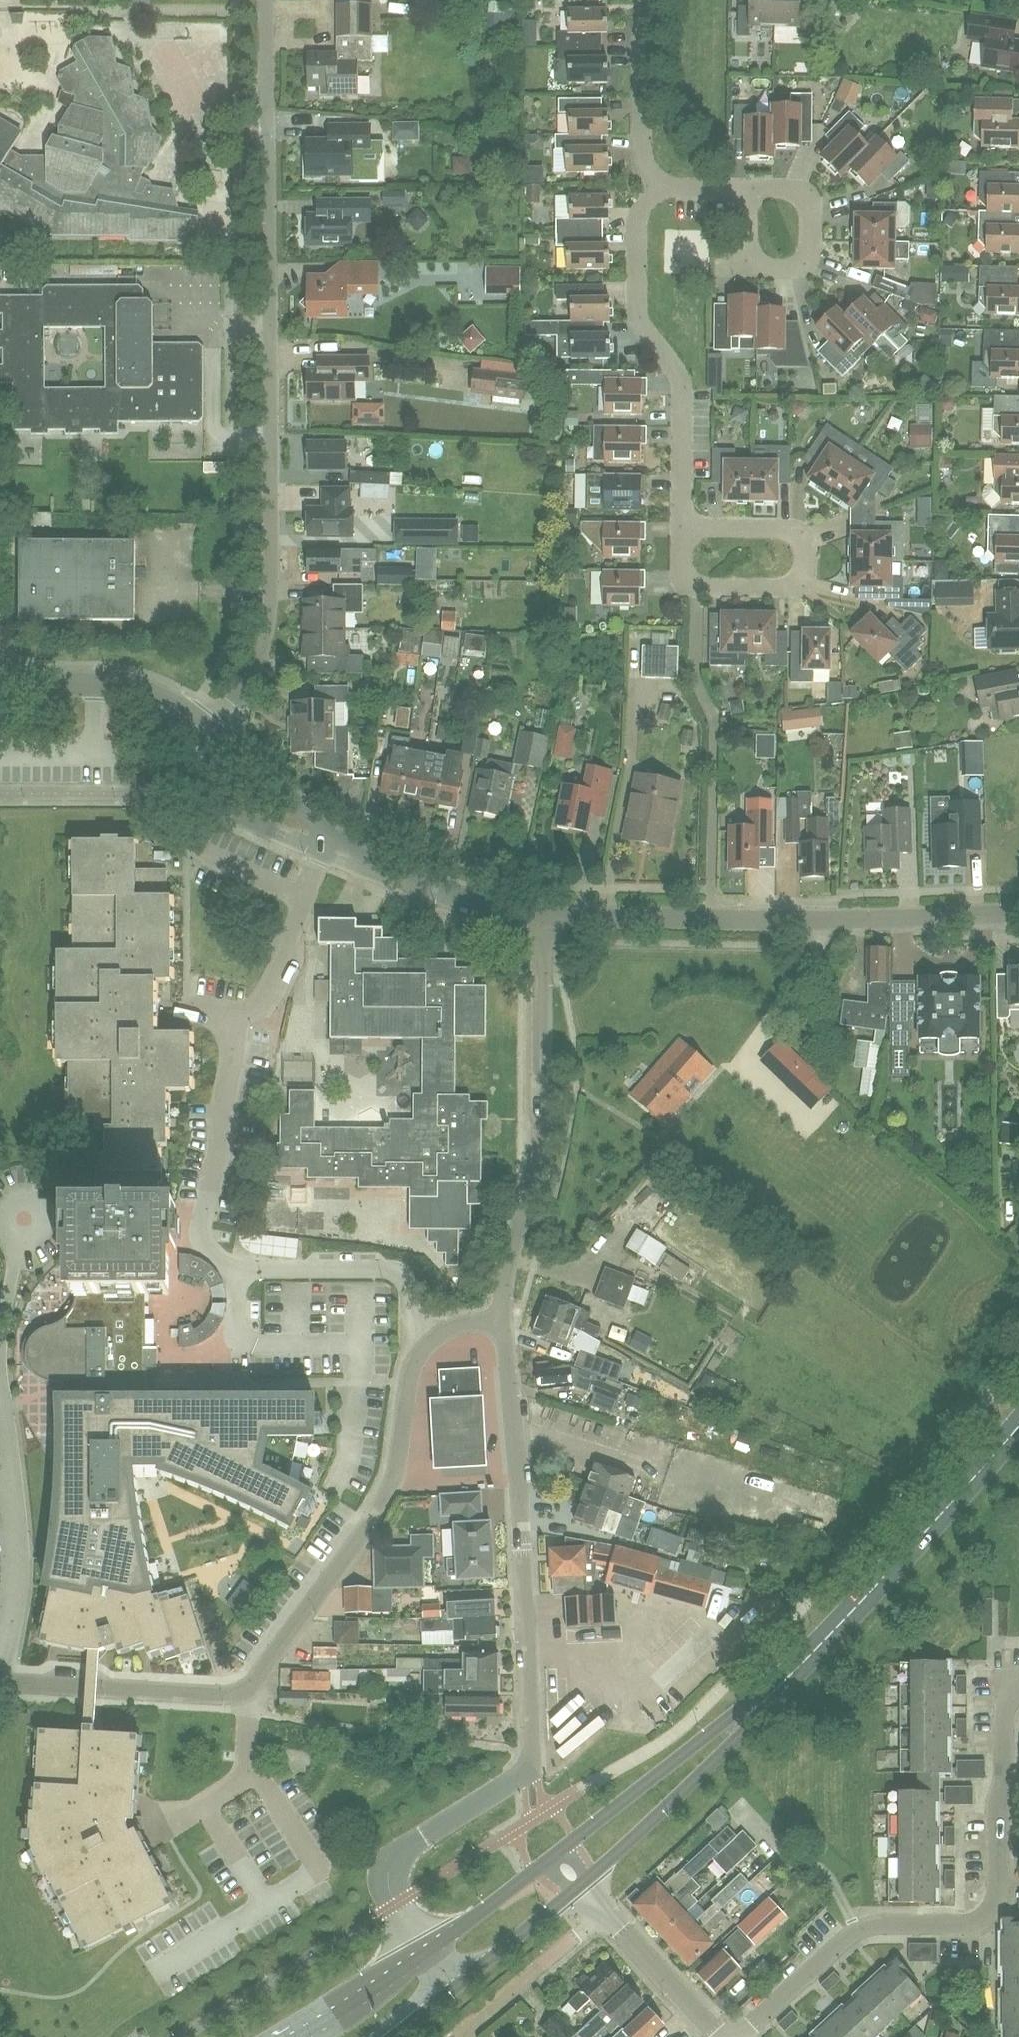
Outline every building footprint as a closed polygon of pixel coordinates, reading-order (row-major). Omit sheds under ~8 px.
[(776,0),(751,0),(750,12),(739,12),(738,37),(750,37),(750,25),(775,26),(776,0)] [(775,26),(799,27),(799,39),(811,39),(812,14),(800,14),(801,0),(776,0),(775,26)] [(358,62),(373,62),(373,4),(337,5),(337,52),(308,52),(309,87),(321,87),(321,96),(359,96),(358,62)] [(558,47),(602,46),(602,34),(608,34),(608,10),(569,10),(569,33),(558,33),(558,47)] [(10,13),(12,25),(23,25),(25,13),(10,13)] [(1015,41),(1018,23),(972,16),(968,39),(986,42),(983,67),(1018,73),(1018,42),(1015,41)] [(525,36),(525,46),(538,46),(538,36),(525,36)] [(55,237),(131,238),(132,243),(197,243),(199,221),(199,213),(171,209),(172,204),(177,203),(175,191),(149,187),(139,183),(144,168),(147,168),(162,139),(148,130),(148,101),(132,100),(131,69),(113,68),(113,38),(92,38),(77,45),(73,53),(78,62),(62,71),(59,81),(67,93),(64,103),(71,107),(60,126),(61,139),(53,136),(50,146),(47,147),(47,156),(22,155),(18,161),(9,156),(22,133),(0,121),(0,204),(55,237)] [(602,46),(558,47),(559,61),(569,61),(569,83),(608,83),(608,59),(602,59),(602,46)] [(773,106),(773,118),(774,119),(773,146),(774,146),(800,147),(800,125),(812,125),(813,95),(791,95),(791,107),(773,106)] [(846,103),(836,98),(830,110),(840,114),(846,103)] [(603,136),(609,136),(608,112),(603,112),(602,99),(559,99),(559,114),(570,114),(570,135),(570,136),(603,136)] [(1016,121),(1012,121),(1013,100),(975,99),(974,135),(982,144),(982,148),(1018,148),(1018,121),(1016,121)] [(774,119),(773,118),(756,118),(757,106),(735,106),(735,136),(747,136),(746,158),(774,158),(774,146),(773,146),(774,119)] [(822,158),(841,177),(850,168),(849,168),(869,148),(857,136),(865,127),(850,112),(829,134),(837,142),(822,158)] [(395,124),(395,140),(418,140),(418,124),(395,124)] [(304,147),(304,180),(323,180),(323,176),(351,175),(351,182),(379,182),(379,171),(379,162),(365,162),(365,142),(370,142),(370,126),(349,127),(331,127),(331,142),(308,142),(308,147),(304,147)] [(570,135),(556,136),(556,150),(566,150),(567,173),(609,172),(609,148),(603,148),(603,136),(570,136),(570,135)] [(849,168),(850,168),(868,187),(884,171),(892,180),(910,162),(901,153),(896,158),(877,139),(869,148),(849,168)] [(526,166),(526,183),(545,183),(545,166),(526,166)] [(1018,214),(1018,187),(1010,187),(1010,173),(980,173),(980,201),(987,209),(987,212),(987,213),(1009,213),(1009,214),(1018,214)] [(408,208),(407,195),(384,196),(385,209),(408,208)] [(557,234),(603,233),(603,220),(609,220),(609,196),(570,197),(570,220),(556,220),(557,234)] [(318,201),(318,215),(309,216),(309,246),(352,245),(352,222),(371,222),(371,201),(318,201)] [(906,204),(878,204),(878,216),(856,215),(855,242),(895,243),(896,228),(905,228),(910,224),(910,208),(906,204)] [(1009,214),(1009,213),(987,213),(987,212),(979,212),(979,241),(986,249),(986,253),(1018,254),(1018,227),(1009,227),(1009,214)] [(603,233),(557,234),(557,247),(567,247),(567,270),(610,269),(610,245),(604,246),(603,233)] [(15,236),(7,234),(0,236),(0,248),(8,250),(15,248),(15,236)] [(895,243),(855,242),(855,269),(895,269),(895,260),(910,260),(910,243),(895,243)] [(5,281),(33,281),(33,266),(5,267),(5,281)] [(103,277),(103,266),(71,267),(71,277),(103,277)] [(941,283),(953,283),(953,266),(942,266),(941,283)] [(980,267),(979,302),(987,311),(987,315),(1018,316),(1018,288),(1018,268),(980,267)] [(487,292),(521,293),(522,268),(487,268),(487,292)] [(873,288),(906,299),(910,288),(877,276),(873,288)] [(348,294),(379,294),(379,277),(327,277),(324,280),(309,280),(309,298),(303,304),(309,309),(309,317),(343,317),(348,312),(348,294)] [(150,300),(144,300),(144,290),(140,286),(116,286),(47,286),(44,290),(43,296),(0,296),(0,314),(4,314),(4,330),(0,330),(0,349),(4,349),(4,365),(0,365),(0,383),(14,383),(14,430),(32,430),(32,434),(50,434),(50,430),(66,429),(66,434),(84,434),(84,430),(101,429),(101,434),(119,434),(119,421),(200,421),(204,416),(204,348),(200,343),(154,343),(153,304),(150,300)] [(604,323),(610,323),(610,299),(604,299),(604,286),(557,286),(557,300),(571,300),(571,322),(571,323),(604,322),(604,323)] [(731,320),(715,320),(715,351),(732,351),(732,350),(740,350),(740,338),(757,338),(758,338),(758,310),(758,305),(758,298),(731,298),(731,320)] [(874,310),(867,302),(864,299),(845,318),(864,338),(872,347),(873,346),(888,362),(908,343),(901,335),(909,328),(885,304),(874,310)] [(769,305),(758,305),(758,310),(758,338),(757,338),(757,355),(770,355),(771,360),(777,367),(800,367),(801,362),(808,362),(801,333),(790,333),(790,329),(787,326),(784,326),(785,311),(775,310),(769,305)] [(845,318),(836,309),(817,328),(832,344),(821,355),(843,378),(861,360),(852,350),(864,338),(845,318)] [(571,323),(571,322),(526,322),(526,337),(572,336),(572,359),(611,359),(610,335),(605,335),(604,323),(604,322),(571,323)] [(476,356),(492,341),(478,326),(463,341),(476,356)] [(984,330),(983,366),(991,374),(991,378),(1018,379),(1018,331),(984,330)] [(317,357),(317,370),(308,370),(309,399),(356,399),(355,379),(369,379),(369,357),(317,357)] [(636,379),(636,372),(568,371),(568,386),(605,386),(605,414),(642,415),(642,393),(648,393),(648,379),(636,379)] [(525,378),(513,377),(475,372),(472,393),(522,399),(525,378)] [(836,385),(823,385),(824,396),(837,395),(836,385)] [(995,396),(993,432),(1001,440),(1001,445),(1018,445),(1018,397),(995,396)] [(390,426),(390,405),(357,405),(357,426),(390,426)] [(571,413),(571,426),(584,426),(585,413),(571,413)] [(916,425),(916,449),(933,449),(933,425),(916,425)] [(647,441),(647,427),(595,427),(595,447),(605,447),(605,462),(642,463),(642,441),(647,441)] [(808,454),(820,461),(808,480),(830,495),(852,461),(838,452),(844,442),(825,429),(808,454)] [(309,443),(309,469),(347,469),(347,443),(309,443)] [(751,502),(752,462),(735,462),(735,450),(713,450),(713,480),(725,480),(725,502),(751,502)] [(752,462),(751,502),(778,502),(778,480),(790,480),(791,450),(769,450),(769,462),(752,462)] [(995,456),(994,485),(988,486),(985,488),(984,492),(984,496),(985,500),(993,509),(1001,502),(1001,504),(1018,504),(1018,456),(995,456)] [(852,461),(830,495),(853,509),(865,491),(875,498),(879,491),(887,478),(891,472),(873,461),(867,471),(852,461)] [(204,463),(204,474),(228,474),(228,463),(204,463)] [(391,474),(351,472),(350,484),(390,486),(391,474)] [(647,489),(647,475),(587,475),(587,510),(641,510),(641,489),(647,489)] [(887,478),(879,491),(889,497),(897,485),(887,478)] [(353,510),(349,510),(350,489),(324,489),(324,509),(309,509),(309,535),(353,535),(353,510)] [(989,516),(988,552),(996,559),(995,575),(1018,575),(1018,517),(989,516)] [(397,522),(397,542),(457,542),(457,522),(397,522)] [(595,545),(604,545),(604,558),(641,558),(641,537),(646,537),(646,523),(583,522),(583,532),(595,545)] [(852,561),(892,561),(904,562),(904,523),(874,522),(874,534),(852,534),(852,561)] [(136,621),(136,541),(21,541),(20,620),(136,621)] [(309,550),(309,574),(356,574),(356,563),(377,563),(377,550),(341,550),(309,550)] [(892,579),(892,561),(852,561),(852,588),(874,588),(873,600),(903,600),(904,579),(892,579)] [(413,585),(413,569),(398,569),(398,585),(413,585)] [(646,571),(604,571),(603,606),(640,606),(640,585),(646,585),(646,571)] [(949,607),(949,582),(936,582),(937,607),(949,607)] [(305,630),(345,630),(345,614),(364,614),(364,586),(335,586),(335,602),(305,602),(305,630)] [(989,616),(989,649),(1003,649),(1003,653),(1015,653),(1015,649),(1018,649),(1018,592),(998,592),(998,616),(989,616)] [(446,629),(461,631),(464,615),(449,612),(446,629)] [(749,654),(749,614),(722,614),(722,636),(710,636),(710,666),(732,666),(732,654),(749,654)] [(749,614),(749,654),(766,654),(766,666),(788,666),(788,637),(776,636),(776,614),(749,614)] [(871,616),(854,632),(851,635),(879,663),(892,651),(899,659),(897,661),(907,672),(923,657),(916,651),(924,643),(920,639),(927,632),(912,616),(901,627),(896,621),(886,631),(871,616)] [(345,630),(305,630),(304,658),(334,658),(333,675),(364,674),(364,657),(345,657),(345,630)] [(398,655),(421,657),(423,634),(401,631),(398,655)] [(804,631),(804,633),(804,653),(792,653),(791,683),(813,683),(813,671),(831,671),(831,631),(804,631)] [(488,639),(466,636),(464,651),(486,654),(488,639)] [(428,644),(428,657),(448,658),(448,645),(428,644)] [(642,679),(659,679),(660,647),(643,647),(642,679)] [(660,647),(659,679),(678,680),(679,648),(660,647)] [(480,676),(479,654),(465,655),(466,677),(480,676)] [(1018,671),(976,679),(980,702),(993,700),(994,704),(998,703),(1002,720),(1018,716),(1018,674),(1018,671)] [(294,703),(294,729),(333,728),(333,703),(349,703),(349,687),(316,687),(316,703),(294,703)] [(414,730),(416,711),(403,710),(401,729),(414,730)] [(784,715),(786,729),(823,724),(821,710),(784,715)] [(462,754),(473,756),(475,757),(477,739),(480,718),(468,716),(462,754)] [(454,736),(454,720),(441,720),(441,736),(454,736)] [(333,728),(294,729),(294,754),(316,754),(316,768),(348,777),(349,752),(333,752),(333,728)] [(514,765),(527,767),(544,770),(550,738),(520,733),(514,765)] [(916,748),(917,733),(904,733),(903,748),(916,748)] [(559,758),(577,761),(580,737),(561,735),(559,758)] [(409,751),(411,741),(393,737),(382,794),(400,798),(408,761),(409,751)] [(775,737),(758,737),(757,747),(775,747),(775,737)] [(491,742),(477,739),(475,757),(488,761),(491,742)] [(428,755),(409,751),(408,761),(400,798),(419,801),(428,755)] [(446,758),(444,769),(437,805),(456,808),(463,773),(455,771),(458,756),(447,754),(446,758)] [(444,769),(446,758),(428,755),(419,801),(437,805),(444,769)] [(517,779),(519,767),(490,761),(484,772),(479,771),(471,811),(506,818),(513,778),(517,779)] [(585,789),(578,788),(564,785),(557,825),(569,827),(569,828),(588,832),(593,805),(606,808),(613,772),(589,767),(585,789)] [(668,848),(681,784),(638,775),(625,840),(668,848)] [(965,851),(980,850),(979,803),(951,804),(951,798),(933,798),(935,867),(966,866),(965,851)] [(800,799),(785,799),(785,820),(800,820),(800,799)] [(732,828),(731,869),(757,870),(757,868),(758,848),(758,841),(771,841),(771,812),(772,800),(749,800),(749,812),(749,828),(732,828)] [(911,853),(910,838),(909,810),(884,811),(884,829),(866,829),(868,871),(897,870),(897,854),(911,853)] [(799,843),(799,845),(801,878),(829,877),(827,819),(807,820),(808,843),(799,843)] [(129,1202),(160,1202),(160,1146),(168,1146),(168,1091),(192,1091),(192,1034),(156,1034),(156,981),(172,981),(172,897),(167,897),(167,870),(136,870),(136,842),(120,842),(120,838),(103,838),(103,842),(74,842),(74,952),(58,952),(58,1064),(70,1064),(70,1119),(96,1119),(96,1131),(106,1131),(106,1155),(97,1155),(98,1202),(100,1202),(129,1202)] [(398,940),(384,940),(384,929),(358,929),(358,921),(320,921),(320,946),(332,946),(332,1038),(424,1039),(423,1095),(414,1095),(414,1120),(391,1120),(391,1126),(385,1125),(386,1129),(315,1129),(315,1092),(290,1092),(290,1116),(281,1116),(281,1145),(278,1145),(278,1169),(308,1169),(308,1179),(360,1179),(360,1188),(411,1189),(411,1230),(429,1230),(429,1243),(437,1243),(437,1254),(446,1254),(446,1267),(459,1267),(460,1231),(472,1231),(472,1206),(482,1206),(483,1121),(488,1121),(488,1103),(470,1103),(470,1096),(455,1096),(456,1037),(486,1038),(486,987),(475,987),(475,969),(456,969),(456,960),(398,960),(398,940)] [(841,1025),(877,1030),(886,1032),(889,1000),(889,950),(868,950),(868,1005),(844,1001),(841,1025)] [(1010,1010),(1018,1010),(1018,965),(1009,965),(1009,992),(997,992),(997,1019),(1008,1019),(1010,1016),(1010,1010)] [(941,979),(920,979),(920,1039),(938,1039),(938,1053),(938,1054),(939,1055),(940,1056),(950,1058),(960,1055),(961,1054),(961,1053),(961,1039),(980,1039),(979,979),(958,979),(958,978),(956,978),(956,979),(943,979),(943,978),(941,978),(941,979)] [(910,1020),(914,1012),(914,1011),(892,1011),(892,1046),(890,1046),(890,1074),(909,1074),(908,1028),(910,1020)] [(884,1045),(875,1044),(859,1042),(855,1068),(864,1069),(861,1096),(877,1099),(884,1045)] [(678,1043),(657,1067),(632,1096),(665,1125),(690,1096),(682,1088),(692,1077),(699,1083),(710,1071),(678,1043)] [(799,1097),(814,1080),(786,1054),(771,1070),(799,1097)] [(1004,1122),(1002,1142),(1018,1144),(1018,1139),(1018,1123),(1004,1122)] [(1010,1224),(1018,1223),(1018,1199),(1009,1200),(1010,1224)] [(65,1254),(73,1254),(73,1294),(77,1294),(76,1298),(76,1301),(75,1306),(73,1310),(71,1313),(69,1315),(67,1318),(65,1320),(62,1322),(59,1324),(56,1325),(53,1326),(47,1328),(45,1329),(42,1330),(37,1333),(35,1335),(33,1337),(31,1339),(29,1343),(28,1347),(27,1350),(27,1353),(27,1356),(27,1360),(29,1364),(30,1367),(31,1370),(33,1372),(35,1374),(37,1376),(39,1378),(42,1379),(44,1381),(47,1382),(50,1382),(54,1383),(66,1383),(66,1398),(58,1398),(59,1424),(59,1448),(59,1468),(58,1483),(57,1498),(56,1514),(54,1529),(53,1544),(49,1566),(46,1587),(53,1588),(92,1596),(94,1587),(115,1591),(115,1589),(140,1595),(140,1598),(148,1599),(154,1598),(148,1571),(145,1556),(142,1540),(141,1533),(134,1478),(130,1479),(130,1467),(162,1467),(160,1471),(174,1476),(201,1486),(214,1491),(228,1497),(250,1506),(267,1515),(280,1521),(292,1528),(311,1494),(310,1493),(305,1490),(300,1488),(295,1485),(289,1483),(298,1437),(313,1437),(315,1437),(315,1398),(146,1398),(146,1365),(155,1365),(155,1350),(158,1350),(158,1348),(146,1348),(146,1294),(169,1294),(169,1254),(177,1254),(177,1206),(129,1207),(129,1202),(100,1202),(100,1206),(65,1206),(65,1254)] [(691,1269),(664,1252),(667,1248),(638,1230),(627,1248),(682,1282),(691,1269)] [(299,1240),(240,1233),(240,1238),(241,1244),(244,1248),(248,1251),(252,1254),(257,1255),(297,1260),(299,1240)] [(211,1290),(225,1285),(219,1275),(212,1266),(202,1260),(191,1255),(180,1254),(180,1275),(186,1275),(192,1278),(199,1282),(202,1277),(207,1283),(211,1290)] [(606,1268),(595,1298),(625,1309),(628,1300),(645,1306),(650,1292),(634,1285),(636,1279),(606,1268)] [(602,1329),(587,1323),(591,1313),(547,1297),(540,1316),(575,1329),(584,1333),(598,1338),(602,1329)] [(180,1327),(180,1348),(184,1348),(187,1347),(191,1347),(194,1346),(198,1345),(201,1343),(204,1341),(207,1339),(210,1337),(213,1335),(216,1332),(218,1330),(225,1318),(211,1312),(206,1321),(204,1323),(202,1325),(200,1327),(197,1329),(195,1330),(192,1324),(188,1325),(184,1326),(180,1327)] [(600,1342),(584,1333),(575,1329),(540,1316),(533,1335),(580,1352),(581,1350),(595,1356),(600,1342)] [(152,1321),(152,1342),(159,1343),(160,1321),(152,1321)] [(609,1337),(625,1343),(628,1331),(613,1326),(609,1337)] [(730,1371),(747,1335),(731,1328),(714,1364),(730,1371)] [(643,1333),(634,1347),(649,1356),(658,1342),(643,1333)] [(580,1352),(575,1366),(618,1382),(624,1367),(605,1360),(595,1356),(581,1350),(580,1352)] [(537,1363),(540,1390),(573,1387),(573,1385),(595,1393),(591,1405),(613,1413),(621,1390),(596,1381),(597,1377),(571,1367),(550,1369),(549,1362),(537,1363)] [(441,1392),(480,1390),(479,1363),(439,1365),(441,1392)] [(719,1382),(705,1374),(699,1385),(713,1393),(719,1382)] [(480,1390),(441,1392),(430,1393),(434,1463),(488,1462),(484,1389),(480,1390)] [(546,1402),(542,1419),(587,1430),(591,1412),(546,1402)] [(297,1453),(313,1456),(315,1444),(299,1441),(297,1453)] [(309,1482),(309,1465),(298,1465),(298,1482),(309,1482)] [(595,1465),(589,1484),(628,1498),(635,1479),(595,1465)] [(640,1512),(625,1507),(628,1498),(589,1484),(582,1502),(621,1516),(637,1522),(640,1512)] [(481,1494),(442,1496),(443,1517),(460,1516),(461,1524),(455,1525),(457,1559),(448,1560),(449,1576),(458,1576),(458,1581),(494,1579),(491,1523),(479,1523),(479,1515),(482,1514),(481,1494)] [(637,1523),(637,1522),(621,1516),(582,1502),(576,1521),(615,1535),(618,1527),(634,1533),(637,1523)] [(683,1538),(652,1527),(646,1544),(677,1555),(683,1538)] [(707,1534),(691,1529),(688,1540),(714,1548),(716,1539),(706,1536),(707,1534)] [(660,1559),(618,1547),(566,1539),(567,1550),(552,1551),(555,1596),(566,1595),(568,1628),(617,1625),(615,1595),(587,1596),(585,1560),(593,1561),(593,1563),(612,1566),(608,1581),(650,1593),(651,1591),(704,1606),(711,1583),(700,1579),(657,1568),(657,1567),(660,1559)] [(413,1557),(413,1547),(375,1548),(376,1588),(424,1587),(423,1557),(413,1557)] [(657,1568),(700,1579),(711,1583),(723,1586),(726,1572),(681,1560),(680,1565),(660,1559),(657,1567),(657,1568)] [(189,1596),(172,1602),(169,1593),(154,1598),(148,1599),(140,1598),(140,1595),(115,1589),(115,1591),(94,1587),(92,1596),(53,1588),(42,1643),(86,1653),(87,1651),(89,1651),(87,1687),(84,1726),(96,1727),(98,1687),(100,1652),(106,1650),(107,1651),(117,1648),(119,1654),(145,1646),(149,1656),(175,1647),(178,1658),(206,1649),(189,1596)] [(373,1612),(372,1588),(346,1589),(347,1613),(373,1612)] [(448,1610),(441,1611),(441,1604),(424,1605),(424,1619),(444,1618),(444,1619),(449,1619),(496,1620),(494,1599),(465,1600),(448,1601),(448,1610)] [(983,1600),(983,1637),(993,1637),(993,1600),(983,1600)] [(496,1638),(496,1620),(449,1619),(444,1619),(444,1621),(423,1621),(423,1632),(431,1632),(454,1631),(455,1640),(496,1638)] [(359,1645),(359,1632),(360,1622),(336,1622),(335,1644),(359,1645)] [(708,1646),(704,1654),(725,1664),(729,1655),(708,1646)] [(338,1659),(338,1648),(315,1648),(315,1659),(338,1659)] [(425,1670),(499,1671),(499,1651),(464,1651),(464,1660),(440,1659),(425,1660),(425,1670)] [(947,1663),(901,1663),(902,1773),(920,1773),(920,1784),(934,1784),(934,1779),(942,1779),(942,1773),(948,1773),(947,1663)] [(499,1691),(499,1671),(425,1670),(425,1672),(431,1672),(431,1687),(425,1687),(425,1695),(466,1696),(466,1691),(499,1691)] [(293,1691),(317,1691),(317,1673),(293,1673),(293,1691)] [(967,1676),(958,1676),(958,1694),(967,1694),(967,1676)] [(308,1707),(309,1692),(281,1692),(281,1707),(308,1707)] [(400,1703),(417,1703),(417,1710),(439,1710),(439,1716),(487,1717),(487,1723),(498,1723),(498,1717),(499,1717),(500,1696),(466,1696),(425,1695),(400,1695),(400,1703)] [(603,1715),(597,1707),(572,1725),(580,1737),(571,1743),(576,1751),(631,1714),(622,1702),(603,1715)] [(967,1720),(958,1720),(958,1738),(967,1738),(967,1720)] [(135,1925),(174,1905),(136,1830),(131,1832),(128,1820),(134,1820),(139,1736),(95,1733),(96,1727),(84,1726),(84,1733),(40,1730),(35,1813),(31,1813),(30,1831),(32,1831),(31,1847),(38,1860),(36,1861),(44,1878),(48,1876),(85,1950),(125,1930),(128,1936),(138,1931),(135,1925)] [(986,1761),(967,1761),(958,1761),(958,1778),(986,1778),(986,1761)] [(974,1787),(946,1788),(946,1805),(974,1805),(974,1787)] [(936,1793),(920,1793),(889,1793),(889,1903),(936,1903),(936,1793)] [(946,1846),(955,1846),(955,1828),(946,1828),(946,1846)] [(743,1831),(737,1837),(723,1850),(738,1865),(758,1846),(743,1831)] [(636,1906),(635,1906),(648,1920),(692,1879),(718,1854),(709,1845),(665,1886),(658,1879),(645,1890),(649,1894),(644,1898),(637,1891),(629,1899),(636,1906)] [(956,1889),(955,1870),(946,1871),(946,1889),(956,1889)] [(692,1879),(648,1920),(677,1951),(721,1910),(720,1910),(750,1883),(741,1874),(711,1901),(714,1904),(693,1924),(683,1913),(687,1913),(697,1904),(691,1897),(701,1888),(692,1879)] [(755,1944),(777,1924),(785,1916),(770,1900),(762,1908),(740,1928),(755,1944)] [(721,1910),(677,1951),(690,1965),(712,1944),(705,1937),(727,1917),(721,1910)] [(1007,1919),(1007,1942),(1004,1942),(1004,1967),(1007,1967),(1007,1999),(1004,1999),(1004,2025),(1007,2025),(1007,2036),(1018,2036),(1018,1919),(1007,1919)] [(740,1969),(735,1963),(752,1946),(738,1931),(721,1948),(722,1949),(724,1951),(699,1974),(716,1992),(740,1969)] [(938,1945),(911,1945),(910,1945),(910,1963),(938,1963),(938,1945)] [(916,1987),(913,1983),(917,1979),(901,1962),(885,1977),(883,1975),(863,1993),(865,1995),(842,2017),(840,2014),(821,2031),(823,2033),(819,2036),(871,2036),(889,2020),(892,2023),(910,2006),(907,2003),(920,1991),(916,1987)] [(591,1980),(589,1978),(585,1975),(576,1983),(579,1987),(579,1988),(581,1990),(569,2002),(578,2011),(590,2000),(597,2008),(625,1983),(608,1964),(591,1980)] [(835,1972),(821,1985),(828,1993),(842,1980),(835,1972)] [(605,2027),(612,2035),(633,2016),(631,2014),(644,2002),(642,2001),(643,1998),(638,1993),(635,1993),(630,1987),(607,2008),(606,2007),(578,2034),(574,2036),(593,2036),(605,2027)] [(664,2025),(662,2024),(664,2020),(659,2015),(655,2015),(650,2010),(627,2030),(624,2027),(613,2036),(651,2036),(664,2025)] [(799,2018),(792,2011),(778,2024),(785,2032),(799,2018)] [(577,2033),(558,2013),(542,2027),(551,2036),(573,2036),(577,2033)]
